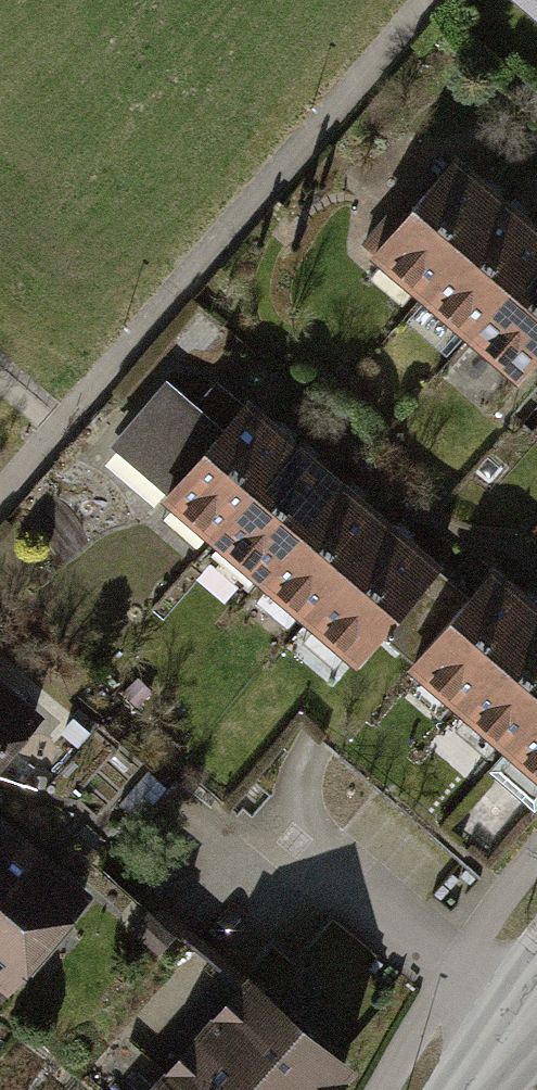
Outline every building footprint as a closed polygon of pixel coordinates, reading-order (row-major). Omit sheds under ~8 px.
[(536,21),(536,0),(513,0),(536,21)] [(506,194),(456,152),(369,255),(418,297),(506,194)] [(506,194),(418,297),(468,339),(536,258),(536,221),(506,194)] [(468,339),(518,381),(536,358),(536,258),(468,339)] [(109,445),(165,492),(242,402),(216,380),(196,404),(166,378),(109,445)] [(296,438),(247,396),(242,402),(165,492),(160,498),(209,540),(296,438)] [(346,480),(296,438),(209,540),(259,582),(346,480)] [(395,521),(346,480),(259,582),(308,624),(395,521)] [(444,563),(395,521),(308,624),(357,665),(444,563)] [(495,565),(407,668),(457,710),(536,616),(536,601),(495,565)] [(457,710),(506,752),(536,716),(536,616),(457,710)] [(0,678),(0,767),(44,716),(0,678)] [(506,752),(536,778),(536,716),(506,752)] [(0,815),(0,838),(11,825),(0,815)] [(11,825),(0,838),(0,991),(7,996),(94,896),(11,825)] [(160,1075),(177,1089),(339,1089),(359,1067),(249,972),(160,1075)] [(147,1089),(177,1089),(160,1075),(147,1089)]
